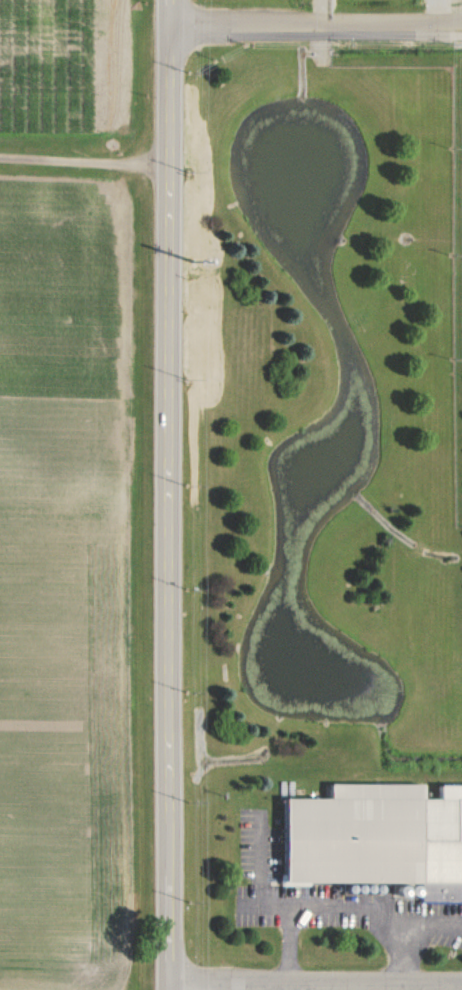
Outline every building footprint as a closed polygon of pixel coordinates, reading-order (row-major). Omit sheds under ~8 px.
[(418,888),(418,906),(461,906),(461,792),(435,792),(435,804),(420,803),(420,792),(328,791),(327,805),(280,805),(279,887),(418,888)]
